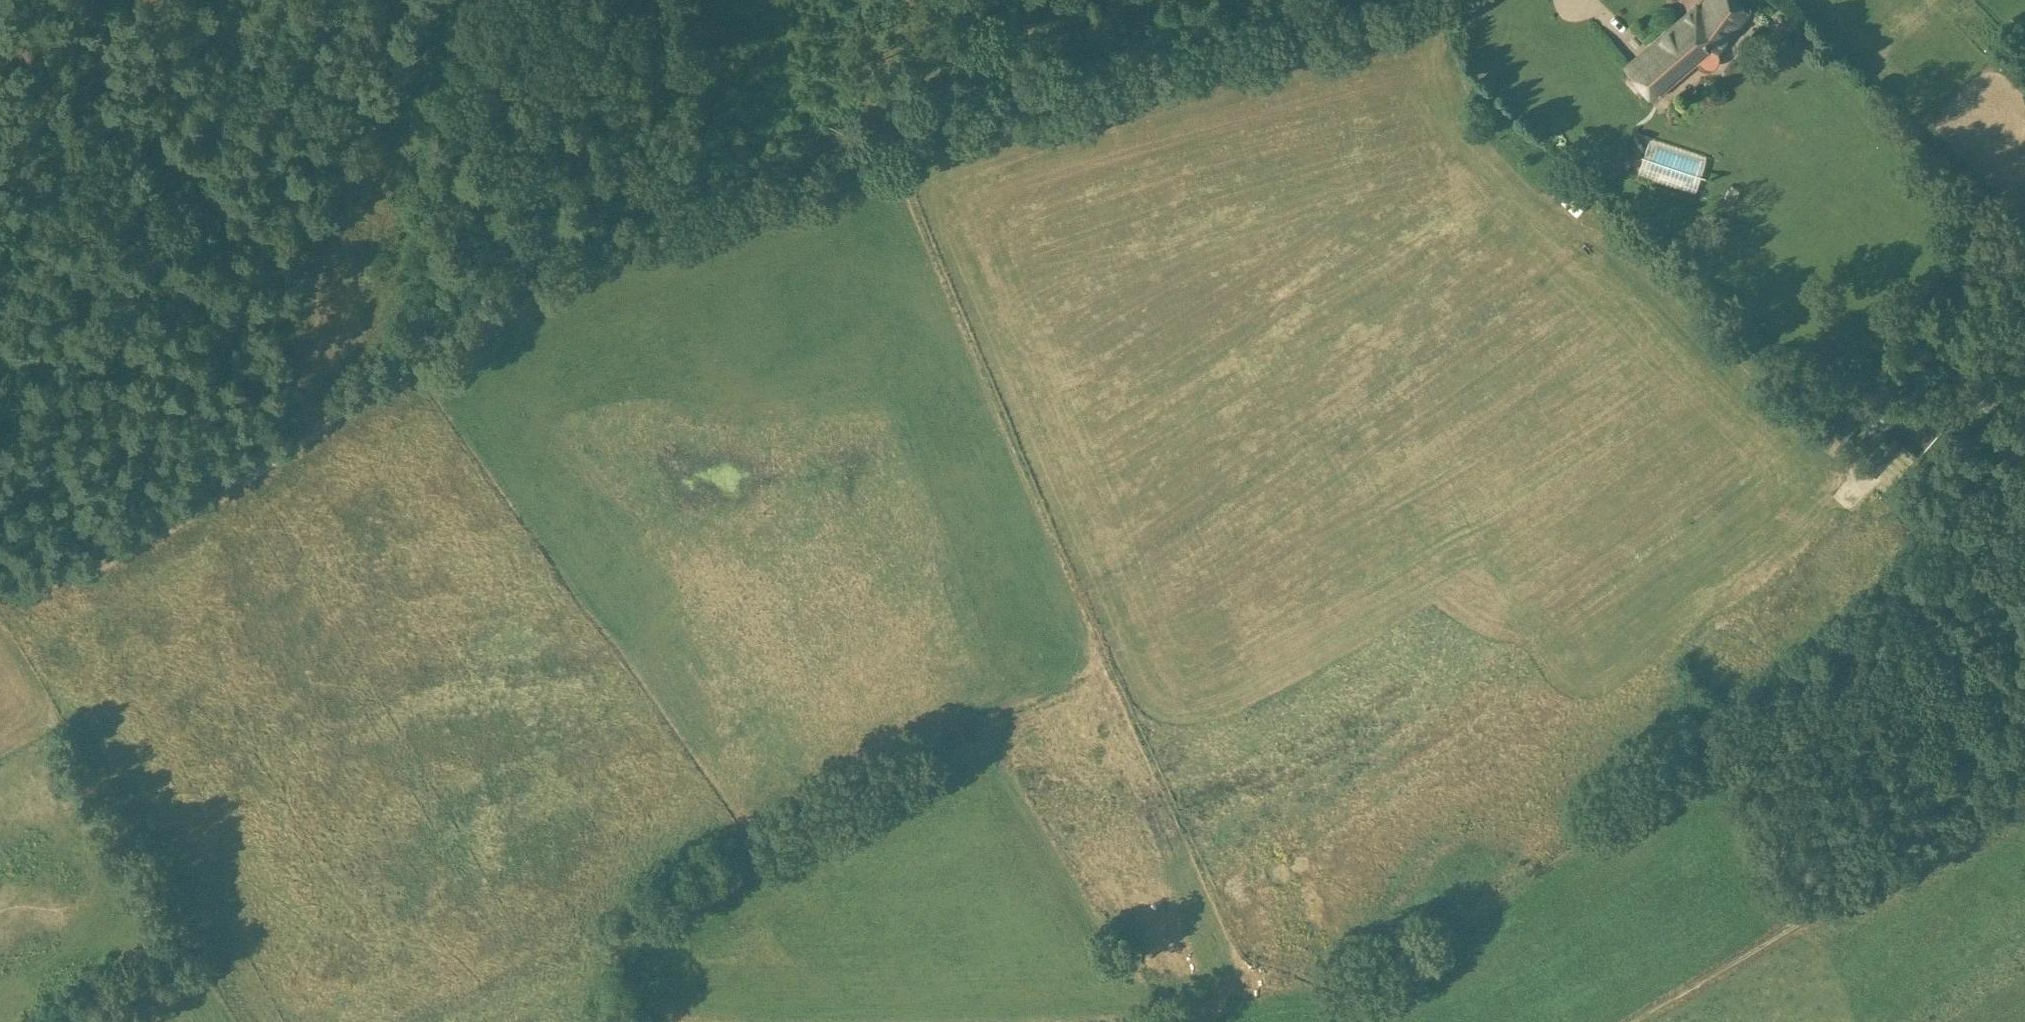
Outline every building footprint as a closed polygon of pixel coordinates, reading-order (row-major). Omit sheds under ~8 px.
[(1628,66),(1650,93),(1710,42),(1720,49),(1745,13),(1726,0),(1706,0),(1628,66)] [(1703,150),(1641,149),(1641,181),(1702,183),(1703,150)]
